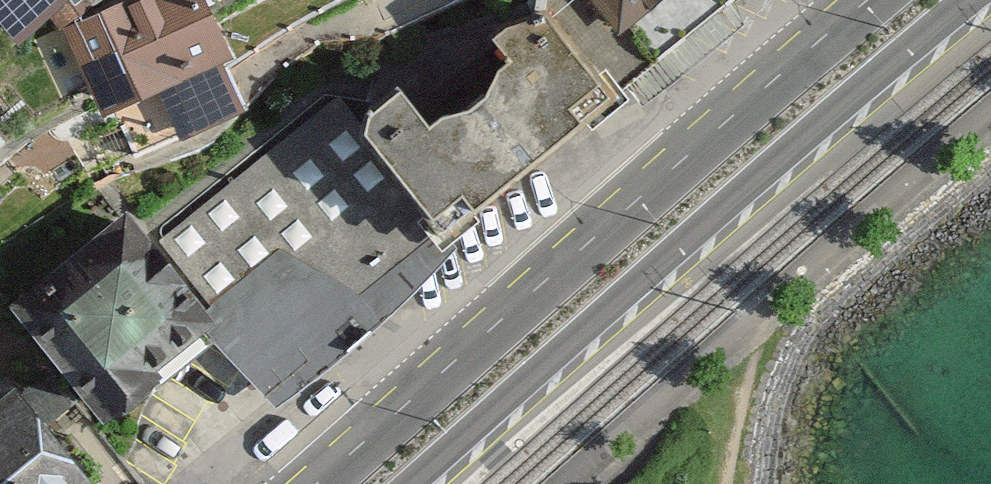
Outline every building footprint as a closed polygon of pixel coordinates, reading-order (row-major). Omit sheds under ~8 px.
[(33,0),(0,0),(0,37),(33,0)] [(70,31),(107,122),(238,68),(210,0),(146,0),(70,31)] [(436,234),(626,82),(549,0),(505,0),(350,124),(436,234)] [(626,82),(724,0),(549,0),(626,82)] [(334,102),(159,250),(281,409),(452,255),(436,234),(350,124),(334,102)] [(125,226),(28,308),(104,404),(206,323),(125,226)] [(0,401),(0,483),(76,483),(5,397),(0,401)]
